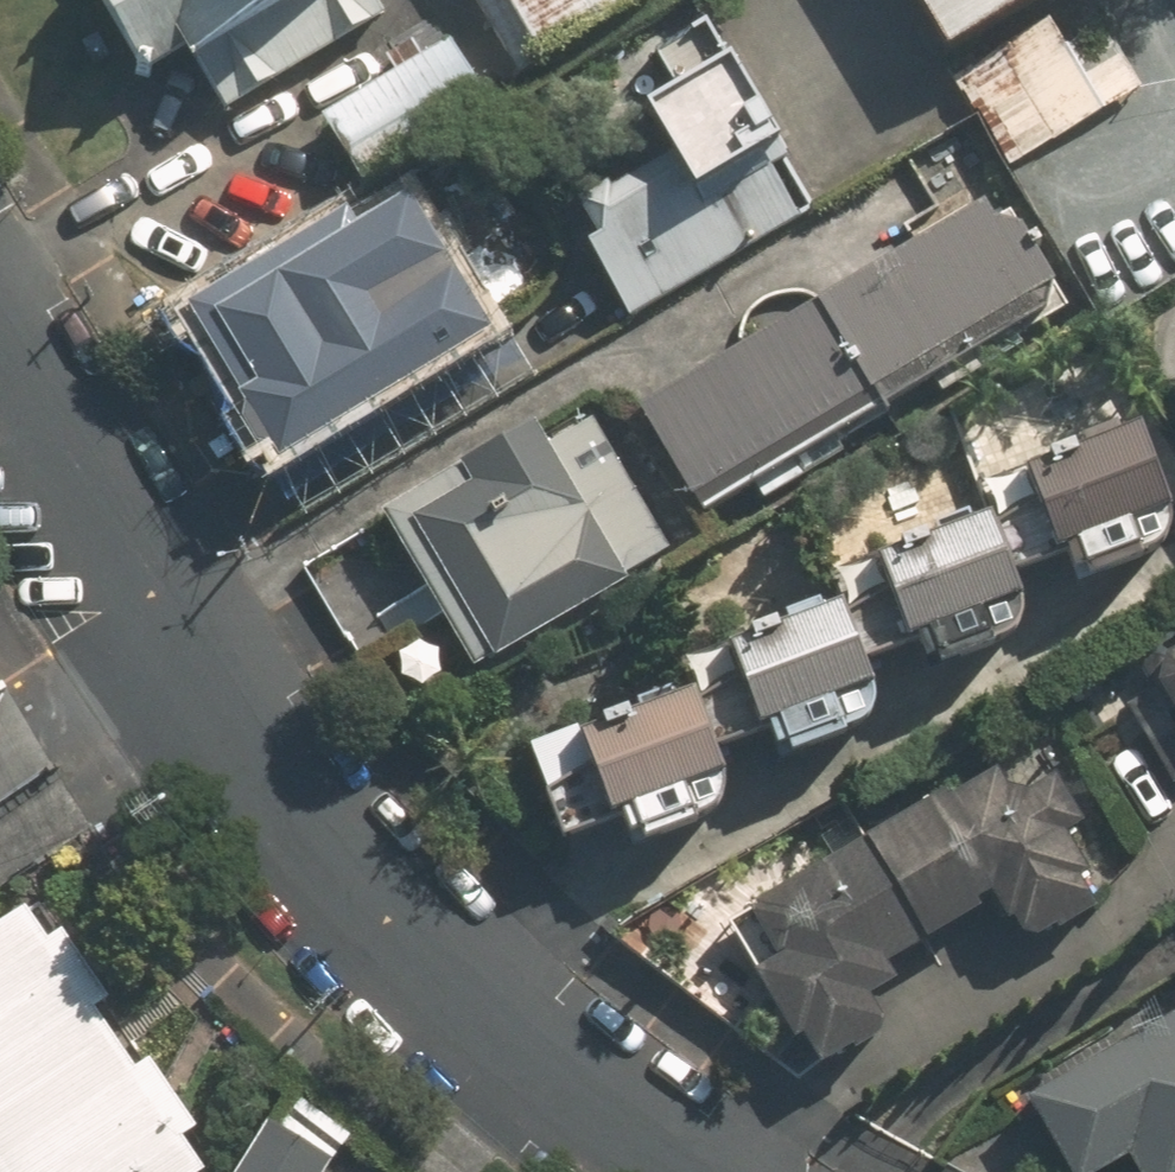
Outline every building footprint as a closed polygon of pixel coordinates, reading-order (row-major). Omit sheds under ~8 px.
[(138,73),(183,47),(196,69),(316,0),(96,0),(138,73)] [(541,61),(645,0),(505,0),(541,61)] [(889,0),(690,0),(734,76),(659,120),(710,206),(785,162),(802,191),(951,105),(889,0)] [(1019,160),(1137,91),(1084,0),(925,0),(1019,160)] [(454,38),(309,121),(351,193),(496,109),(454,38)] [(407,186),(231,288),(326,450),(502,349),(407,186)] [(1053,314),(985,205),(813,312),(876,418),(1053,314)] [(876,418),(813,312),(640,414),(703,520),(876,418)] [(671,555),(589,422),(552,445),(536,418),(384,510),(483,670),(671,555)] [(990,486),(1022,572),(1071,554),(1080,578),(1174,543),(1174,538),(1136,432),(990,486)] [(981,527),(856,573),(888,659),(920,647),(929,671),(1022,637),(981,527)] [(846,601),(701,657),(735,746),(783,728),(794,757),(892,720),(846,601)] [(1134,650),(1153,682),(1124,700),(1170,775),(1174,772),(1174,625),(1134,650)] [(688,689),(538,742),(572,835),(625,815),(635,842),(731,807),(688,689)] [(768,957),(751,967),(793,1041),(805,1034),(822,1065),(883,1031),(866,1001),(896,984),(885,964),(994,903),(1025,957),(1100,914),(1058,840),(1082,826),(1051,772),(1007,796),(991,769),(741,909),(768,957)] [(0,922),(0,1171),(204,1171),(183,1142),(197,1132),(152,1067),(142,1075),(100,1014),(115,1003),(65,931),(53,939),(28,903),(0,922)] [(1028,1097),(1070,1171),(1115,1171),(1130,1164),(1134,1171),(1174,1171),(1174,1017),(1028,1097)] [(270,1121),(240,1171),(333,1171),(339,1161),(270,1121)]
